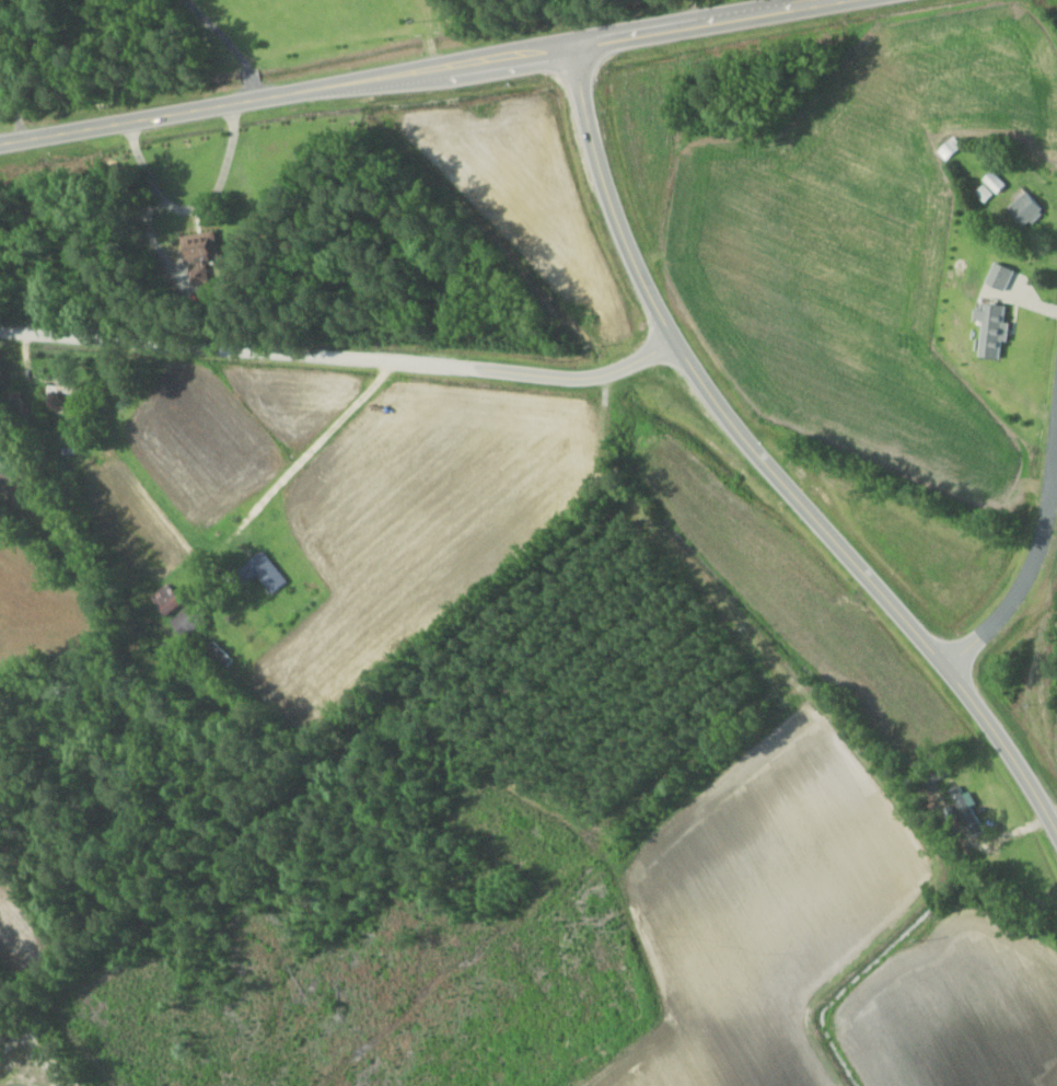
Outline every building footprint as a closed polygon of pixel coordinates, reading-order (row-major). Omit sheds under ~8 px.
[(0,72),(0,94),(10,93),(6,71),(0,72)] [(945,160),(961,146),(953,137),(937,150),(945,160)] [(1003,185),(991,170),(981,178),(994,193),(1003,185)] [(1041,209),(1023,190),(1003,209),(1022,228),(1041,209)] [(181,265),(224,258),(219,229),(176,236),(181,265)] [(69,387),(44,387),(44,396),(69,396),(69,387)] [(284,579),(258,551),(243,566),(269,593),(284,579)] [(175,613),(190,599),(173,581),(158,595),(175,613)] [(177,617),(189,636),(214,620),(202,601),(177,617)] [(212,647),(228,665),(236,658),(220,640),(212,647)] [(982,832),(958,784),(945,790),(970,838),(982,832)]
